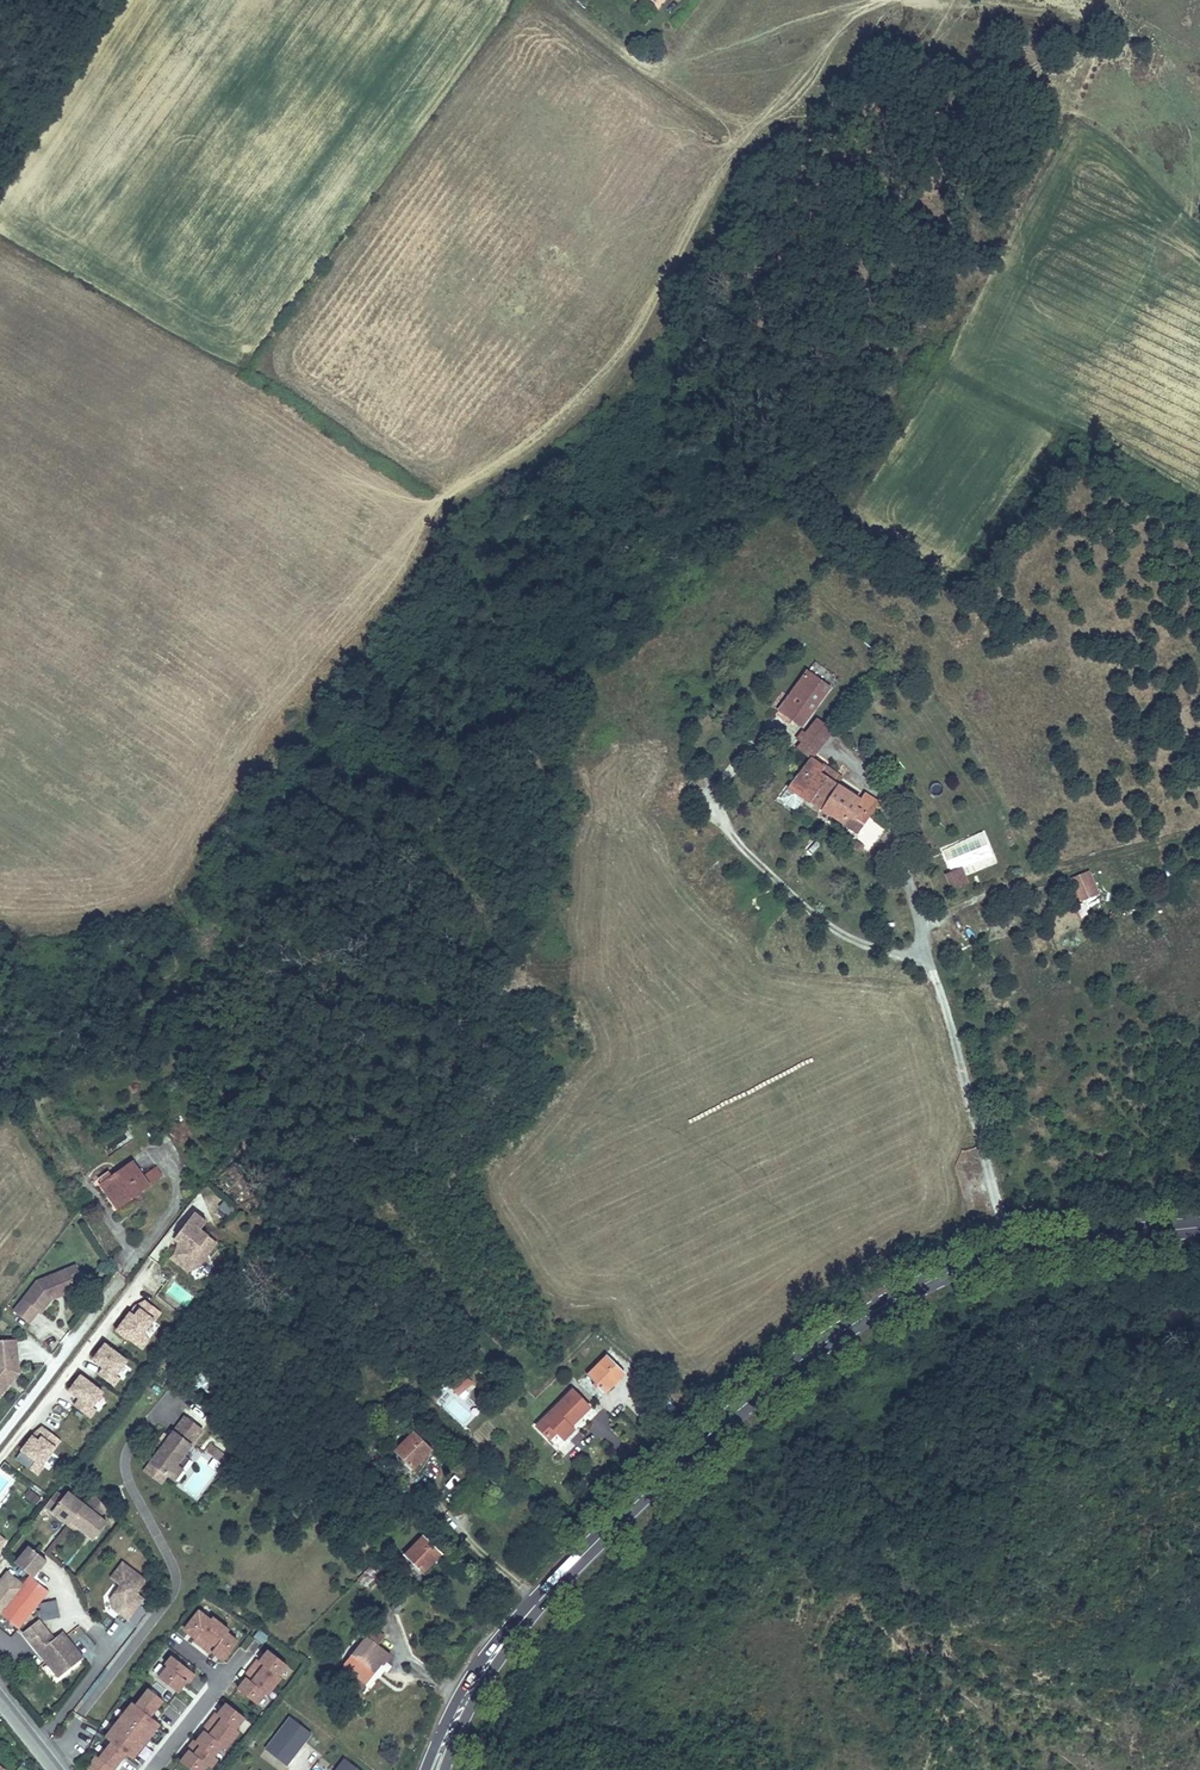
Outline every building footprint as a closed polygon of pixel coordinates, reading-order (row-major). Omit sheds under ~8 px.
[(779,717),(807,731),(830,686),(803,672),(779,717)] [(815,762),(834,731),(813,718),(794,750),(815,762)] [(813,767),(796,791),(811,801),(828,778),(813,767)] [(838,794),(825,810),(856,832),(868,815),(860,810),(863,805),(854,797),(850,803),(838,794)] [(986,832),(940,846),(948,873),(972,865),(973,870),(996,864),(986,832)] [(950,892),(969,885),(963,869),(944,876),(950,892)] [(1067,881),(1078,905),(1100,894),(1090,871),(1067,881)] [(1089,907),(1100,905),(1099,901),(1075,904),(1077,919),(1091,918),(1089,907)] [(102,1184),(101,1184),(115,1204),(129,1195),(131,1197),(162,1175),(156,1167),(142,1177),(132,1162),(112,1176),(102,1184)] [(98,1178),(102,1184),(112,1176),(108,1171),(98,1178)] [(115,1204),(117,1207),(131,1197),(129,1195),(115,1204)] [(229,1218),(236,1212),(225,1201),(218,1208),(229,1218)] [(205,1224),(193,1215),(175,1238),(182,1244),(170,1261),(187,1273),(208,1264),(205,1258),(216,1245),(199,1232),(205,1224)] [(76,1265),(68,1268),(74,1282),(82,1279),(76,1265)] [(77,1290),(74,1282),(68,1268),(36,1281),(13,1311),(30,1324),(40,1312),(42,1313),(52,1301),(77,1290)] [(115,1334),(139,1350),(163,1315),(140,1299),(115,1334)] [(0,1341),(0,1396),(19,1373),(16,1339),(0,1341)] [(95,1377),(115,1388),(131,1362),(102,1345),(91,1363),(100,1369),(95,1377)] [(624,1380),(607,1361),(590,1377),(606,1396),(624,1380)] [(337,1366),(326,1372),(338,1390),(349,1384),(337,1366)] [(446,1392),(460,1377),(455,1373),(441,1388),(446,1392)] [(91,1419),(108,1398),(80,1375),(63,1396),(91,1419)] [(460,1377),(446,1392),(454,1398),(467,1384),(460,1377)] [(554,1433),(560,1440),(570,1432),(567,1428),(587,1411),(571,1393),(534,1426),(546,1440),(554,1433)] [(164,1445),(151,1463),(168,1475),(175,1480),(183,1469),(177,1465),(184,1455),(202,1430),(185,1417),(167,1441),(169,1443),(166,1446),(164,1445)] [(40,1426),(16,1459),(38,1476),(62,1443),(40,1426)] [(552,1448),(560,1440),(554,1433),(546,1440),(552,1448)] [(428,1452),(416,1440),(397,1458),(410,1470),(428,1452)] [(209,1445),(204,1452),(223,1465),(227,1458),(209,1445)] [(184,1455),(177,1465),(183,1469),(190,1460),(184,1455)] [(151,1463),(145,1471),(161,1483),(168,1475),(151,1463)] [(8,1481),(0,1476),(0,1493),(8,1481)] [(29,1490),(24,1497),(35,1504),(40,1497),(29,1490)] [(55,1490),(44,1504),(52,1510),(63,1497),(55,1490)] [(107,1524),(99,1517),(87,1507),(69,1491),(63,1497),(52,1510),(73,1528),(79,1528),(93,1540),(107,1524)] [(107,1508),(97,1495),(87,1507),(99,1517),(107,1508)] [(405,1556),(422,1573),(442,1553),(424,1536),(405,1556)] [(32,1577),(47,1561),(30,1546),(15,1563),(32,1577)] [(145,1580),(122,1563),(110,1578),(120,1586),(120,1592),(116,1591),(111,1599),(112,1608),(128,1620),(144,1598),(136,1592),(145,1580)] [(371,1566),(362,1580),(370,1586),(379,1571),(371,1566)] [(22,1583),(27,1577),(17,1569),(12,1575),(22,1583)] [(0,1613),(0,1614),(18,1629),(48,1591),(30,1576),(0,1613)] [(402,1597),(391,1608),(398,1615),(409,1604),(402,1597)] [(61,1617),(57,1600),(39,1604),(43,1621),(61,1617)] [(138,1623),(148,1613),(143,1607),(132,1617),(138,1623)] [(222,1667),(241,1642),(198,1610),(179,1634),(222,1667)] [(39,1620),(23,1632),(59,1677),(83,1658),(62,1632),(54,1639),(39,1620)] [(345,1667),(340,1674),(360,1690),(382,1663),(384,1665),(390,1656),(376,1646),(384,1637),(371,1626),(363,1636),(366,1638),(344,1666),(345,1667)] [(235,1695),(261,1711),(289,1666),(264,1650),(235,1695)] [(181,1697),(196,1674),(168,1655),(153,1677),(181,1697)] [(134,1764),(162,1727),(153,1720),(166,1703),(147,1688),(85,1768),(87,1769),(118,1769),(127,1758),(134,1764)] [(178,1765),(185,1769),(210,1769),(224,1752),(226,1753),(250,1721),(225,1702),(178,1765)] [(264,1751),(287,1769),(313,1735),(290,1717),(264,1751)] [(335,1769),(360,1769),(343,1758),(335,1769)]
